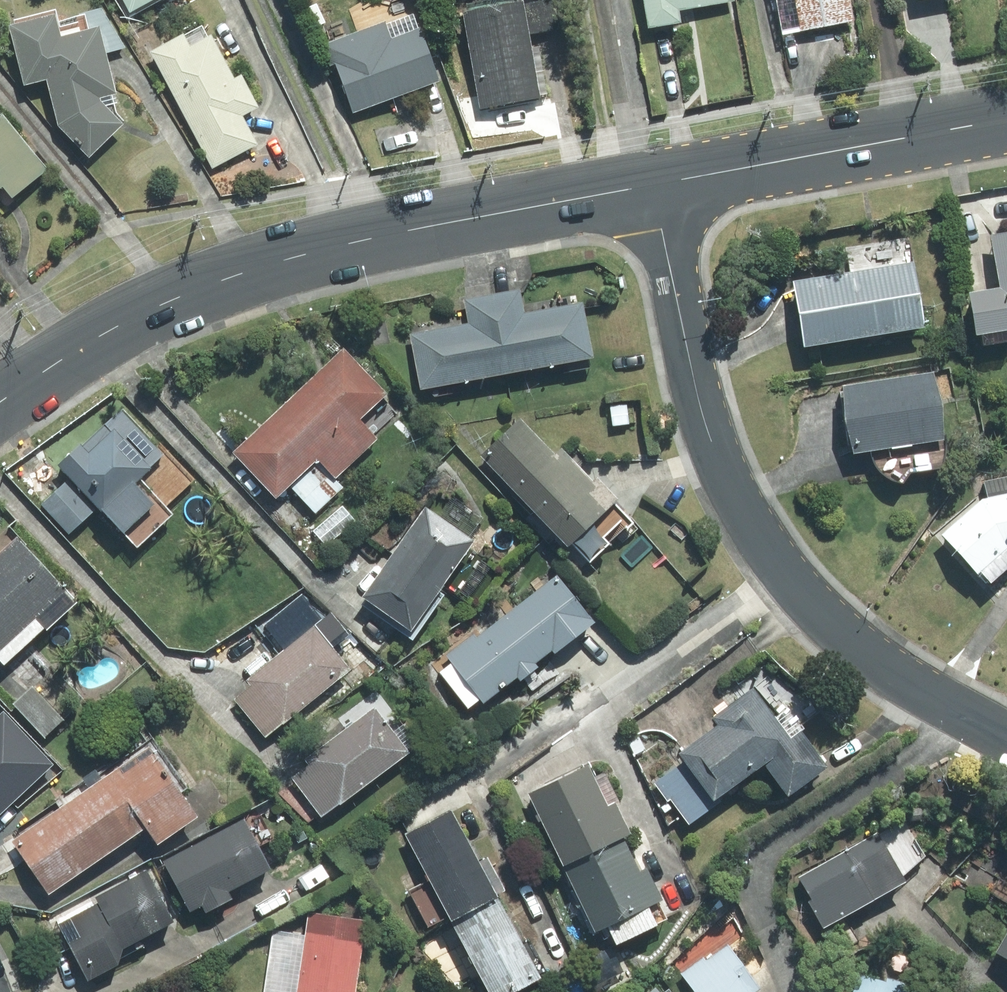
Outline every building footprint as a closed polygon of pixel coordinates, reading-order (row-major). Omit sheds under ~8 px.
[(127,20),(164,0),(116,0),(127,20)] [(649,27),(680,21),(678,8),(727,0),(644,0),(649,27)] [(783,32),(803,28),(798,0),(777,0),(783,32)] [(803,28),(852,19),(849,0),(798,0),(803,28)] [(523,1),(463,12),(481,108),(540,97),(523,1)] [(99,28),(88,31),(84,15),(58,22),(55,10),(15,21),(16,24),(10,26),(26,83),(47,77),(59,124),(89,156),(124,124),(105,53),(99,28)] [(103,10),(84,15),(88,31),(99,28),(105,53),(124,47),(103,10)] [(335,63),(353,112),(439,81),(415,13),(384,24),(384,23),(323,46),(330,64),(335,63)] [(256,106),(241,76),(234,80),(210,35),(207,36),(202,25),(151,51),(212,169),(256,146),(239,115),(256,106)] [(5,204),(47,169),(2,114),(0,116),(0,198),(5,204)] [(978,334),(1006,329),(1006,233),(992,236),(1001,288),(971,293),(978,334)] [(794,282),(804,346),(924,327),(910,238),(846,248),(850,273),(794,282)] [(524,313),(520,289),(493,295),(508,374),(593,358),(582,302),(524,313)] [(508,374),(493,295),(465,300),(469,324),(411,334),(421,390),(508,374)] [(289,484),(316,512),(344,487),(336,479),(379,439),(360,419),(387,394),(344,349),(234,452),(276,496),(289,484)] [(933,372),(844,386),(854,453),(870,451),(873,459),(876,467),(881,473),(887,478),(895,481),(903,483),(911,473),(942,468),(944,460),(946,453),(946,446),(946,439),(944,439),(933,372)] [(612,426),(629,424),(627,403),(610,405),(612,426)] [(61,465),(138,547),(173,514),(166,506),(192,482),(122,407),(61,465)] [(594,482),(562,449),(556,456),(521,419),(481,456),(567,547),(571,543),(590,563),(610,544),(609,543),(617,536),(623,542),(637,529),(612,503),(616,499),(597,479),(594,482)] [(985,482),(988,498),(983,499),(943,534),(978,573),(981,571),(992,582),(1006,568),(1006,477),(985,482)] [(69,534),(96,509),(68,479),(41,504),(69,534)] [(439,592),(474,540),(426,507),(363,597),(366,599),(362,604),(413,639),(443,595),(439,592)] [(17,536),(0,552),(0,660),(4,665),(45,628),(47,630),(78,602),(17,536)] [(594,622),(557,575),(476,637),(474,634),(447,656),(452,662),(439,672),(468,710),(480,700),(483,704),(518,677),(521,681),(538,667),(535,663),(552,650),(555,653),(594,622)] [(348,635),(330,613),(246,680),(251,687),(235,699),(266,737),(349,670),(331,648),(348,635)] [(32,686),(13,704),(45,737),(64,720),(32,686)] [(670,799),(689,824),(719,802),(717,798),(765,763),(789,795),(828,767),(786,710),(775,718),(753,688),(711,718),(716,725),(678,753),(684,761),(654,783),(668,801),(670,799)] [(407,749),(416,742),(376,689),(337,718),(344,728),(304,759),(308,765),(291,777),(321,816),(339,803),(340,805),(410,753),(407,749)] [(0,714),(0,814),(53,764),(3,711),(0,714)] [(187,787),(152,738),(106,771),(108,774),(145,827),(158,844),(197,816),(180,792),(187,787)] [(563,866),(625,837),(631,834),(616,802),(619,801),(606,772),(595,777),(589,763),(546,783),(547,785),(529,794),(563,866)] [(145,827),(108,774),(60,808),(97,861),(145,827)] [(12,841),(49,894),(97,861),(60,808),(12,841)] [(505,891),(488,859),(479,863),(451,810),(405,834),(429,879),(409,890),(429,927),(448,916),(451,922),(498,897),(497,895),(505,891)] [(164,862),(191,911),(202,905),(206,913),(232,899),(227,891),(271,868),(244,819),(164,862)] [(877,833),(799,877),(812,899),(809,902),(824,928),(905,881),(903,877),(925,856),(903,820),(879,835),(877,833)] [(617,942),(666,919),(658,901),(662,900),(647,867),(641,870),(625,837),(563,866),(595,932),(609,926),(617,942)] [(88,981),(118,965),(122,949),(174,922),(146,870),(94,898),(97,903),(57,924),(88,981)] [(498,897),(451,922),(489,991),(515,991),(541,978),(498,897)] [(368,920),(309,911),(305,935),(272,930),(263,991),(357,991),(368,920)] [(998,953),(1006,958),(1006,937),(998,953)] [(762,988),(729,944),(706,961),(703,957),(681,974),(695,991),(756,991),(762,988)] [(918,988),(860,970),(853,991),(917,991),(918,988)]
